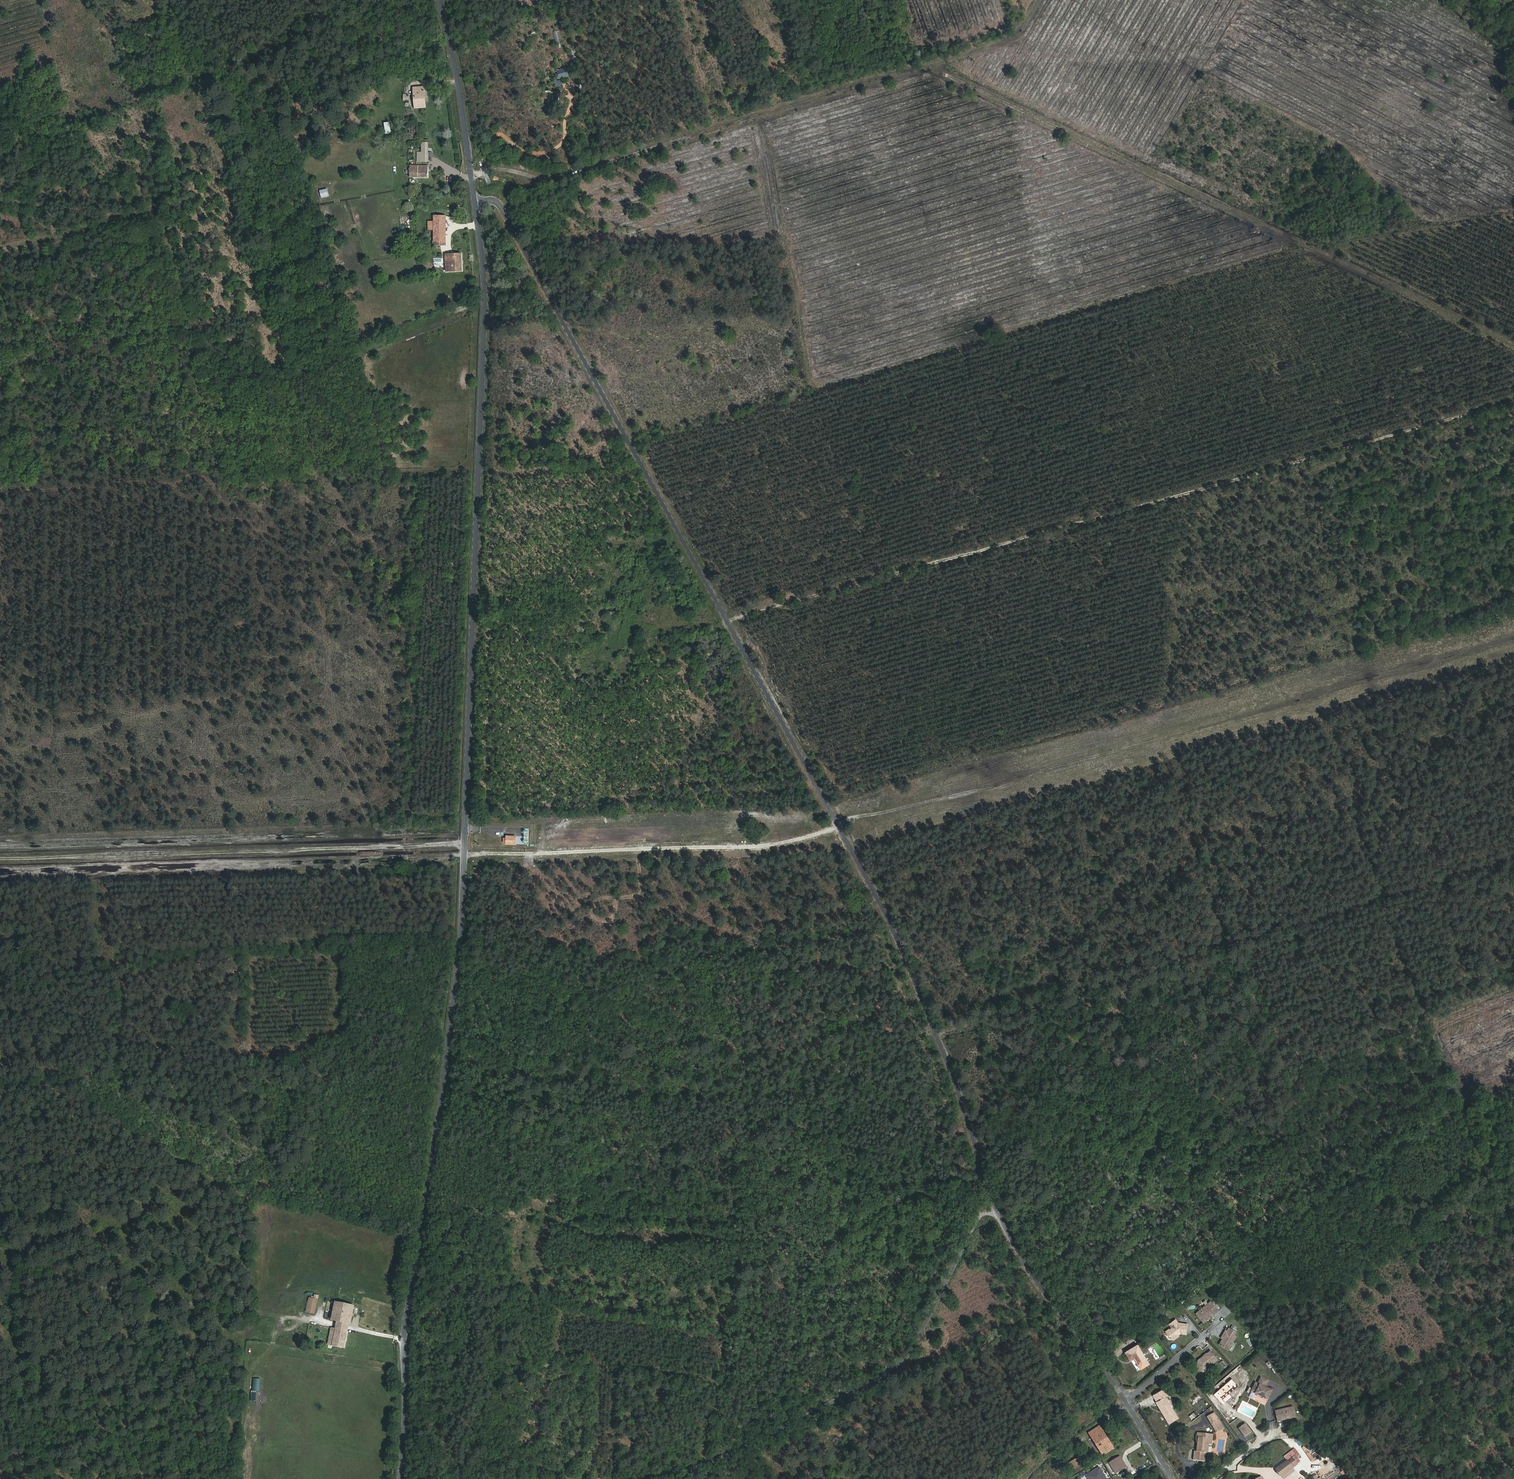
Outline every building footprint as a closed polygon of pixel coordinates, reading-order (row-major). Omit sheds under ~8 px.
[(566,68),(557,69),(558,78),(568,77),(566,68)] [(416,107),(427,107),(426,87),(415,86),(416,107)] [(428,158),(428,140),(422,140),(422,150),(419,150),(420,158),(428,158)] [(416,161),(412,161),(412,175),(428,175),(428,164),(416,164),(416,161)] [(435,235),(446,235),(446,215),(435,214),(435,235)] [(446,240),(446,235),(435,235),(435,245),(439,245),(439,240),(446,240)] [(446,271),(462,269),(461,252),(450,253),(445,253),(446,261),(449,261),(449,265),(446,265),(446,271)] [(506,836),(506,844),(515,844),(516,836),(506,836)] [(315,1313),(318,1297),(315,1296),(314,1299),(310,1298),(307,1311),(315,1313)] [(1195,1314),(1204,1324),(1219,1311),(1210,1301),(1195,1314)] [(337,1320),(349,1323),(353,1307),(336,1303),(333,1319),(337,1320)] [(337,1320),(335,1329),(348,1332),(349,1323),(337,1320)] [(1175,1320),(1169,1325),(1172,1328),(1171,1331),(1169,1330),(1166,1333),(1172,1340),(1173,1339),(1175,1339),(1178,1338),(1178,1333),(1179,1333),(1180,1333),(1185,1334),(1187,1325),(1178,1323),(1175,1320)] [(348,1332),(335,1329),(332,1328),(328,1344),(344,1348),(348,1332)] [(1220,1344),(1217,1350),(1225,1355),(1233,1341),(1231,1340),(1233,1337),(1226,1333),(1224,1336),(1223,1335),(1219,1343),(1220,1344)] [(1138,1347),(1127,1355),(1131,1360),(1135,1358),(1142,1369),(1150,1363),(1138,1347)] [(1193,1373),(1194,1375),(1203,1376),(1204,1371),(1213,1365),(1207,1356),(1204,1358),(1204,1359),(1202,1361),(1201,1360),(1195,1364),(1193,1373)] [(1253,1384),(1249,1393),(1265,1401),(1269,1392),(1263,1388),(1266,1382),(1259,1378),(1256,1385),(1253,1384)] [(1236,1390),(1230,1383),(1212,1398),(1218,1405),(1236,1390)] [(1163,1399),(1167,1396),(1163,1392),(1152,1400),(1168,1423),(1176,1417),(1171,1410),(1163,1399)] [(1292,1416),(1290,1406),(1271,1411),(1274,1422),(1292,1416)] [(1196,1410),(1188,1416),(1191,1420),(1199,1414),(1196,1410)] [(1215,1418),(1213,1420),(1221,1430),(1224,1428),(1215,1418)] [(1221,1430),(1213,1420),(1209,1423),(1217,1433),(1221,1430)] [(1236,1429),(1243,1437),(1250,1431),(1243,1423),(1236,1429)] [(259,1433),(259,1424),(250,1424),(250,1432),(259,1433)] [(1089,1433),(1091,1437),(1099,1432),(1103,1439),(1106,1437),(1099,1427),(1089,1433)] [(1091,1437),(1100,1452),(1111,1445),(1106,1437),(1103,1439),(1099,1432),(1091,1437)] [(1211,1441),(1212,1433),(1200,1432),(1199,1450),(1195,1449),(1194,1458),(1204,1458),(1205,1449),(1209,1449),(1209,1441),(1211,1441)] [(255,1442),(247,1442),(246,1453),(255,1454),(255,1442)] [(1111,1445),(1100,1452),(1103,1455),(1113,1449),(1111,1445)] [(1127,1467),(1120,1456),(1109,1462),(1116,1474),(1127,1467)] [(1078,1458),(1070,1463),(1073,1469),(1081,1464),(1078,1458)] [(1281,1474),(1292,1467),(1287,1459),(1276,1466),(1281,1474)] [(1070,1470),(1067,1465),(1060,1469),(1064,1474),(1070,1470)] [(1099,1468),(1088,1474),(1091,1478),(1106,1478),(1099,1468)]
